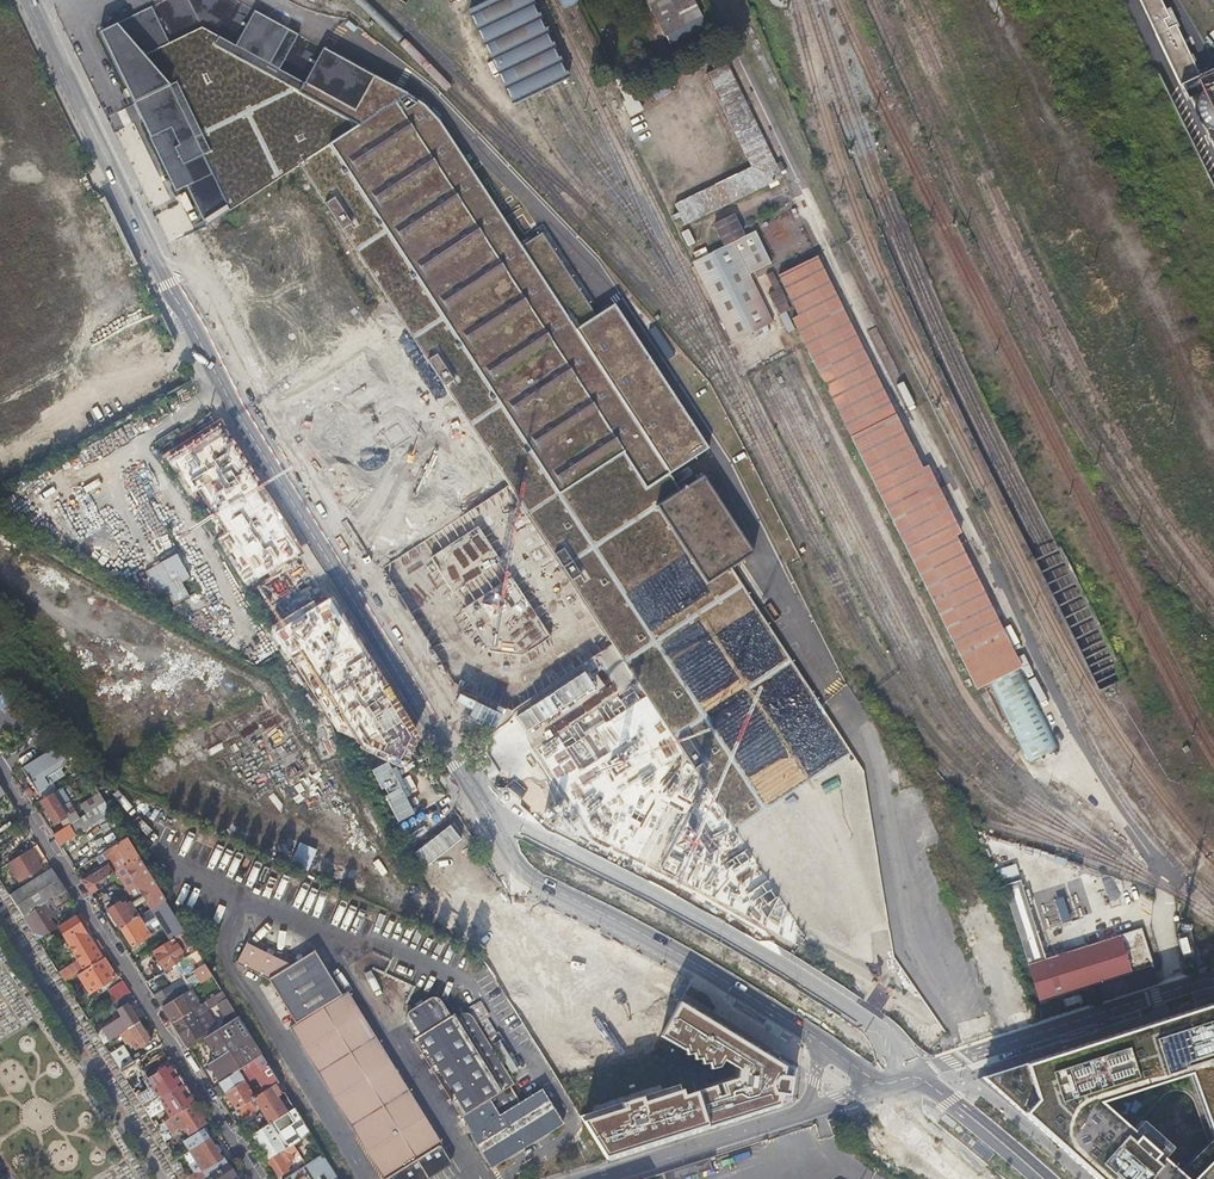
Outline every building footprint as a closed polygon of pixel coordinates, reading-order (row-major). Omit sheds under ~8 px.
[(856,986),(919,1044),(927,1048),(947,1037),(893,957),(865,771),(733,565),(754,552),(704,473),(681,488),(671,471),(709,447),(615,302),(598,313),(540,229),(519,241),(441,121),(426,104),(407,91),(237,0),(164,0),(99,32),(176,191),(187,186),(207,225),(230,210),(299,165),(813,950),(856,986)] [(489,0),(465,11),(510,106),(526,99),(546,89),(559,83),(567,80),(529,0),(488,0),(489,0)] [(574,0),(557,0),(561,10),(576,3),(574,0)] [(651,11),(654,10),(670,44),(705,26),(692,0),(646,0),(651,11)] [(1161,0),(1141,0),(1181,86),(1200,76),(1178,27),(1180,27),(1171,7),(1166,9),(1161,0)] [(752,167),(676,204),(686,225),(783,178),(782,175),(787,172),(781,161),(776,164),(727,63),(721,67),(719,62),(712,65),(715,70),(706,74),(752,167)] [(623,76),(614,81),(631,116),(642,110),(630,86),(628,87),(623,76)] [(714,225),(724,244),(743,235),(733,215),(714,225)] [(687,228),(680,231),(687,245),(693,242),(687,228)] [(708,254),(748,334),(772,322),(747,272),(768,261),(753,232),(708,254)] [(748,334),(708,254),(691,263),(731,342),(748,334)] [(778,275),(798,315),(837,296),(817,256),(778,275)] [(787,300),(773,270),(766,274),(774,290),(768,293),(775,306),(787,300)] [(958,650),(1002,628),(956,536),(922,468),(837,296),(798,315),(792,318),(958,650)] [(786,302),(775,307),(778,314),(789,309),(786,302)] [(155,442),(178,483),(231,453),(208,412),(155,442)] [(922,468),(956,536),(960,533),(927,465),(922,468)] [(263,499),(210,531),(263,618),(316,586),(263,499)] [(172,537),(190,570),(204,563),(186,529),(172,537)] [(142,569),(156,596),(165,591),(171,604),(188,596),(180,581),(187,577),(174,552),(142,569)] [(194,583),(211,575),(207,567),(191,575),(194,583)] [(325,606),(321,600),(307,609),(311,615),(325,606)] [(1021,667),(1002,628),(958,650),(977,689),(989,683),(1019,668),(1021,667)] [(1059,749),(1019,668),(989,683),(1028,763),(1059,749)] [(53,749),(22,769),(41,800),(57,790),(52,782),(65,774),(60,766),(66,754),(53,749)] [(69,801),(60,787),(57,790),(41,800),(39,801),(54,824),(66,816),(60,807),(69,801)] [(0,796),(0,802),(7,812),(14,808),(5,793),(0,796)] [(105,801),(100,793),(87,801),(92,809),(97,806),(105,801)] [(104,817),(97,806),(92,809),(53,834),(59,844),(104,817)] [(124,867),(139,857),(128,838),(104,852),(109,860),(103,864),(106,867),(83,881),(88,889),(124,867)] [(295,846),(289,862),(308,868),(315,848),(287,839),(285,842),(295,846)] [(46,859),(37,844),(29,849),(38,864),(46,859)] [(29,849),(8,863),(19,880),(40,867),(38,864),(29,849)] [(134,884),(150,874),(139,857),(124,867),(134,884)] [(996,870),(998,878),(1017,872),(1014,864),(996,870)] [(51,867),(44,871),(53,886),(59,882),(63,891),(65,890),(51,867)] [(44,871),(9,894),(23,916),(41,905),(47,902),(50,900),(58,894),(53,886),(44,871)] [(150,910),(166,900),(150,874),(134,884),(142,897),(131,904),(130,903),(129,903),(127,901),(120,905),(119,903),(107,910),(119,929),(139,917),(140,916),(138,916),(133,908),(145,901),(150,910)] [(1021,881),(1004,886),(1040,1001),(1153,965),(1141,929),(1046,960),(1021,881)] [(59,882),(53,886),(58,894),(63,891),(59,882)] [(58,894),(50,900),(55,909),(71,899),(65,890),(63,891),(58,894)] [(41,905),(23,916),(32,929),(38,939),(55,928),(48,918),(57,912),(55,909),(50,900),(47,902),(41,905)] [(139,917),(119,929),(131,948),(150,935),(146,928),(159,920),(171,940),(173,939),(175,938),(185,931),(166,900),(150,910),(140,916),(139,917)] [(270,978),(318,950),(323,946),(320,941),(252,910),(239,938),(248,942),(238,963),(270,978)] [(80,913),(58,927),(64,937),(61,939),(63,943),(66,941),(79,962),(84,969),(84,970),(103,958),(107,956),(97,939),(92,943),(82,928),(87,924),(80,913)] [(181,952),(193,944),(185,931),(175,938),(173,939),(171,940),(153,952),(159,963),(155,966),(159,974),(185,958),(181,952)] [(195,969),(205,963),(197,950),(187,956),(195,969)] [(297,1023),(344,994),(318,950),(270,978),(297,1023)] [(79,973),(78,974),(90,993),(115,977),(103,958),(84,970),(79,973)] [(79,962),(74,965),(79,973),(84,970),(84,969),(79,962)] [(202,983),(213,976),(205,963),(195,969),(194,970),(202,983)] [(74,965),(60,974),(65,982),(78,974),(79,973),(74,965)] [(1124,977),(1129,992),(1159,983),(1154,968),(1124,977)] [(169,1003),(190,990),(182,978),(162,991),(169,1003)] [(190,1011),(198,1006),(196,1003),(198,1001),(190,990),(169,1003),(162,1008),(172,1023),(190,1011)] [(162,1008),(169,1003),(162,991),(155,995),(162,1008)] [(209,1009),(226,998),(222,991),(204,1002),(209,1009)] [(351,991),(344,994),(297,1023),(291,1027),(384,1178),(385,1177),(441,1144),(443,1142),(351,991)] [(449,1017),(454,1014),(443,996),(441,994),(440,994),(437,994),(410,1010),(408,1012),(407,1014),(408,1016),(419,1035),(449,1017)] [(784,1065),(679,1001),(660,1037),(682,1050),(684,1049),(686,1056),(692,1054),(694,1060),(700,1058),(701,1063),(707,1062),(709,1068),(719,1065),(723,1059),(739,1068),(738,1076),(720,1082),(724,1093),(719,1095),(715,1084),(699,1089),(683,1089),(680,1083),(580,1115),(606,1159),(610,1159),(641,1149),(779,1106),(780,1093),(790,1095),(792,1075),(783,1074),(784,1065)] [(109,1027),(114,1037),(128,1028),(138,1022),(126,1004),(116,1010),(122,1019),(109,1027)] [(233,1020),(238,1016),(230,1004),(225,1008),(233,1020)] [(172,1023),(185,1044),(215,1025),(205,1010),(194,1018),(190,1011),(172,1023)] [(456,1012),(454,1014),(449,1017),(419,1035),(415,1037),(463,1116),(464,1115),(492,1098),(513,1085),(516,1083),(474,1012),(471,1010),(469,1010),(459,1016),(456,1012)] [(980,1078),(1092,1178),(1213,1178),(1213,1011),(1208,1011),(980,1078)] [(222,1055),(250,1036),(238,1016),(233,1020),(209,1035),(222,1055)] [(138,1022),(128,1028),(140,1048),(150,1041),(138,1022)] [(249,1066),(263,1057),(250,1036),(222,1055),(207,1064),(219,1084),(238,1073),(249,1066)] [(174,1062),(162,1043),(136,1059),(148,1078),(174,1062)] [(123,1045),(110,1053),(120,1069),(133,1061),(123,1045)] [(235,1109),(242,1105),(248,1101),(254,1098),(265,1091),(278,1082),(263,1057),(249,1066),(238,1073),(219,1084),(235,1109)] [(268,1124),(287,1112),(277,1096),(280,1093),(283,1090),(278,1082),(265,1091),(254,1098),(248,1101),(242,1105),(235,1109),(241,1119),(259,1108),(268,1124)] [(147,1083),(134,1091),(143,1106),(156,1098),(147,1083)] [(523,1102),(513,1085),(492,1098),(464,1115),(474,1132),(472,1133),(493,1168),(566,1123),(544,1088),(523,1102)] [(197,1099),(192,1091),(186,1095),(191,1103),(192,1103),(197,1099)] [(191,1103),(186,1095),(172,1104),(177,1112),(191,1103)] [(156,1098),(143,1106),(145,1108),(158,1100),(156,1098)] [(158,1100),(145,1108),(146,1111),(150,1116),(166,1105),(163,1101),(158,1100)] [(177,1112),(161,1122),(169,1135),(180,1128),(182,1130),(184,1128),(189,1134),(205,1123),(192,1103),(191,1103),(177,1112)] [(251,1135),(266,1161),(267,1160),(293,1144),(307,1135),(301,1127),(298,1129),(287,1112),(268,1124),(251,1135)] [(161,1122),(156,1126),(164,1139),(169,1135),(161,1122)] [(184,1141),(190,1151),(209,1139),(202,1129),(184,1141)] [(190,1178),(202,1178),(225,1164),(222,1159),(221,1159),(218,1154),(214,1147),(209,1139),(190,1151),(197,1163),(189,1168),(194,1176),(190,1178)] [(293,1144),(267,1160),(277,1176),(288,1170),(285,1164),(293,1158),(291,1153),(296,1149),(293,1144)] [(441,1144),(385,1177),(386,1178),(426,1178),(453,1163),(441,1144)] [(322,1153),(282,1178),(338,1178),(322,1153)] [(210,1175),(213,1178),(235,1178),(237,1178),(228,1164),(210,1175)]
